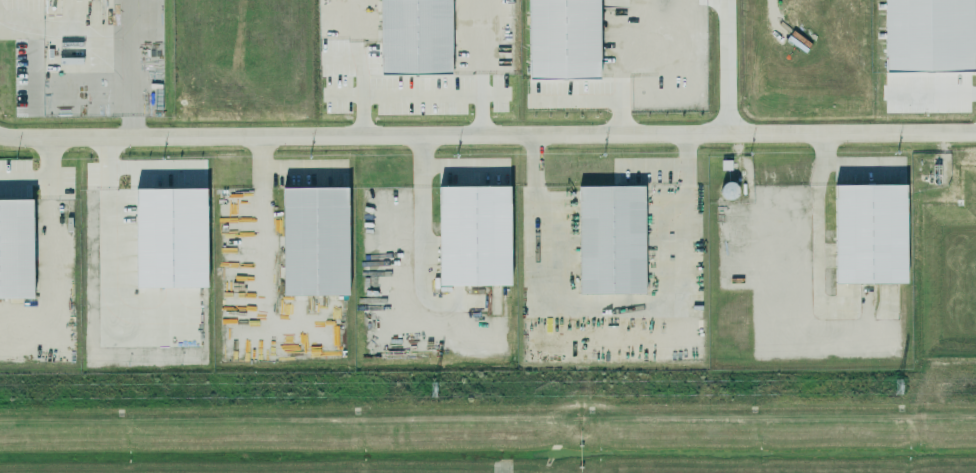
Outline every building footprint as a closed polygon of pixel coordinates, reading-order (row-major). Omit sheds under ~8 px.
[(381,68),(380,0),(450,0),(451,67),(381,68)] [(530,72),(529,0),(599,0),(600,71),(530,72)] [(885,66),(884,0),(974,0),(974,65),(885,66)] [(440,179),(510,179),(509,278),(439,278),(440,179)] [(136,181),(206,180),(207,281),(137,282),(136,181)] [(283,180),(347,180),(348,289),(283,289),(283,180)] [(833,183),(904,183),(905,282),(833,281),(833,183)] [(644,294),(644,186),(578,187),(579,294),(644,294)] [(33,293),(0,293),(0,193),(33,193),(33,293)]
